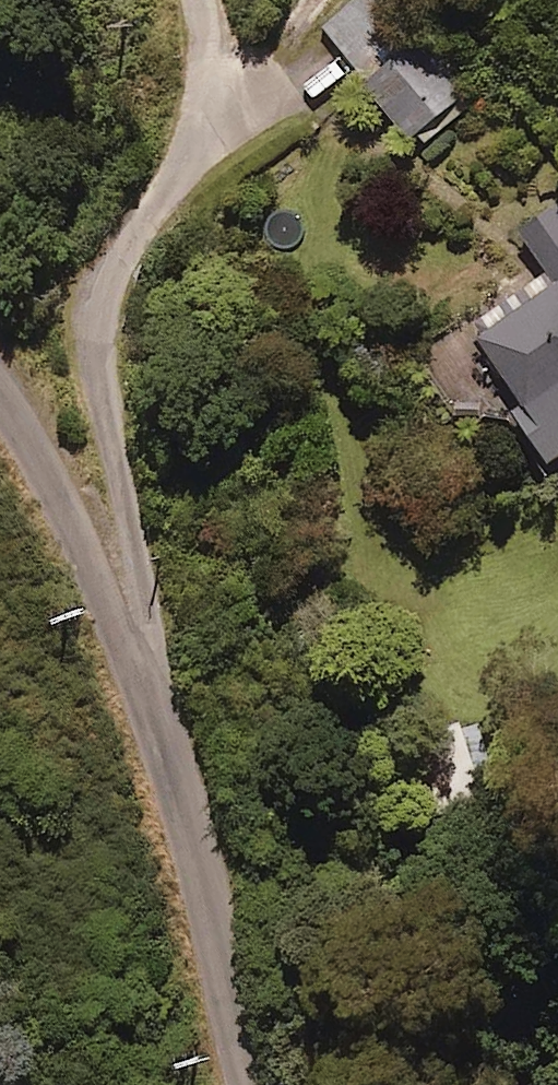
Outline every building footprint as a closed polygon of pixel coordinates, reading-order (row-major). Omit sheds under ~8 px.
[(385,0),(355,0),(324,24),(420,147),(469,108),(385,0)] [(520,226),(555,274),(477,331),(526,398),(514,408),(551,459),(557,454),(557,197),(520,226)] [(495,778),(480,714),(418,729),(437,815),(484,804),(479,782),(495,778)]
